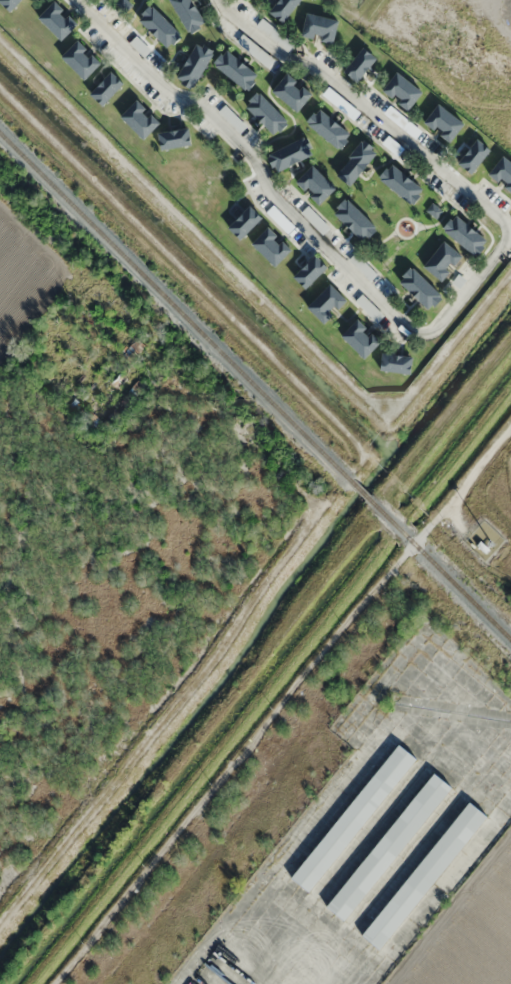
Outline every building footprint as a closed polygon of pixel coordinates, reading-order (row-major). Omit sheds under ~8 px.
[(11,11),(22,0),(0,0),(11,11)] [(283,22),(302,0),(279,0),(270,10),(283,22)] [(55,1),(39,17),(62,40),(79,24),(55,1)] [(139,18),(169,48),(182,34),(153,4),(139,18)] [(334,42),(339,19),(308,12),(303,35),(334,42)] [(102,62),(79,39),(62,56),(85,79),(102,62)] [(194,89),(215,51),(198,42),(177,79),(194,89)] [(359,82),(378,58),(364,47),(345,71),(359,82)] [(247,90),(259,74),(227,48),(215,64),(247,90)] [(125,83),(112,71),(91,93),(103,105),(125,83)] [(312,96),(290,72),(273,88),(295,112),(312,96)] [(423,91),(397,72),(383,91),(409,110),(423,91)] [(290,121),(259,91),(246,104),(276,135),(290,121)] [(121,116),(144,139),(161,122),(138,99),(121,116)] [(425,122),(451,141),(465,123),(439,103),(425,122)] [(309,119),(337,151),(351,138),(323,106),(309,119)] [(193,144),(190,127),(159,133),(163,150),(193,144)] [(278,172),(316,153),(307,136),(269,155),(278,172)] [(472,174),(492,149),(479,138),(459,162),(472,174)] [(352,186),(379,151),(364,139),(337,174),(352,186)] [(510,192),(510,160),(504,154),(489,173),(510,192)] [(380,177),(412,206),(425,191),(394,163),(380,177)] [(306,191),(320,204),(336,188),(313,165),(296,181),(306,191)] [(505,210),(510,203),(496,191),(490,199),(505,210)] [(348,198),(334,211),(365,242),(378,228),(348,198)] [(295,226),(274,205),(266,213),(287,234),(295,226)] [(241,240),(263,218),(251,206),(229,227),(241,240)] [(329,226),(309,206),(302,213),(322,233),(329,226)] [(443,230),(477,256),(490,239),(456,213),(443,230)] [(292,250),(269,227),(253,243),(276,266),(292,250)] [(465,259),(448,241),(424,264),(441,281),(465,259)] [(329,267),(317,255),(294,277),(306,289),(329,267)] [(444,296),(414,266),(400,280),(430,310),(444,296)] [(325,323),(348,300),(331,284),(308,307),(325,323)] [(357,300),(377,321),(383,315),(363,294),(357,300)] [(365,359),(381,342),(358,319),(342,335),(365,359)] [(414,356),(383,353),(381,371),(413,374),(414,356)] [(474,543),(479,538),(474,533),(469,539),(474,543)] [(477,545),(485,552),(489,548),(481,541),(477,545)] [(293,878),(311,892),(416,758),(398,744),(293,878)] [(329,908),(347,921),(451,787),(433,773),(329,908)] [(487,816),(469,801),(364,936),(382,950),(487,816)]
